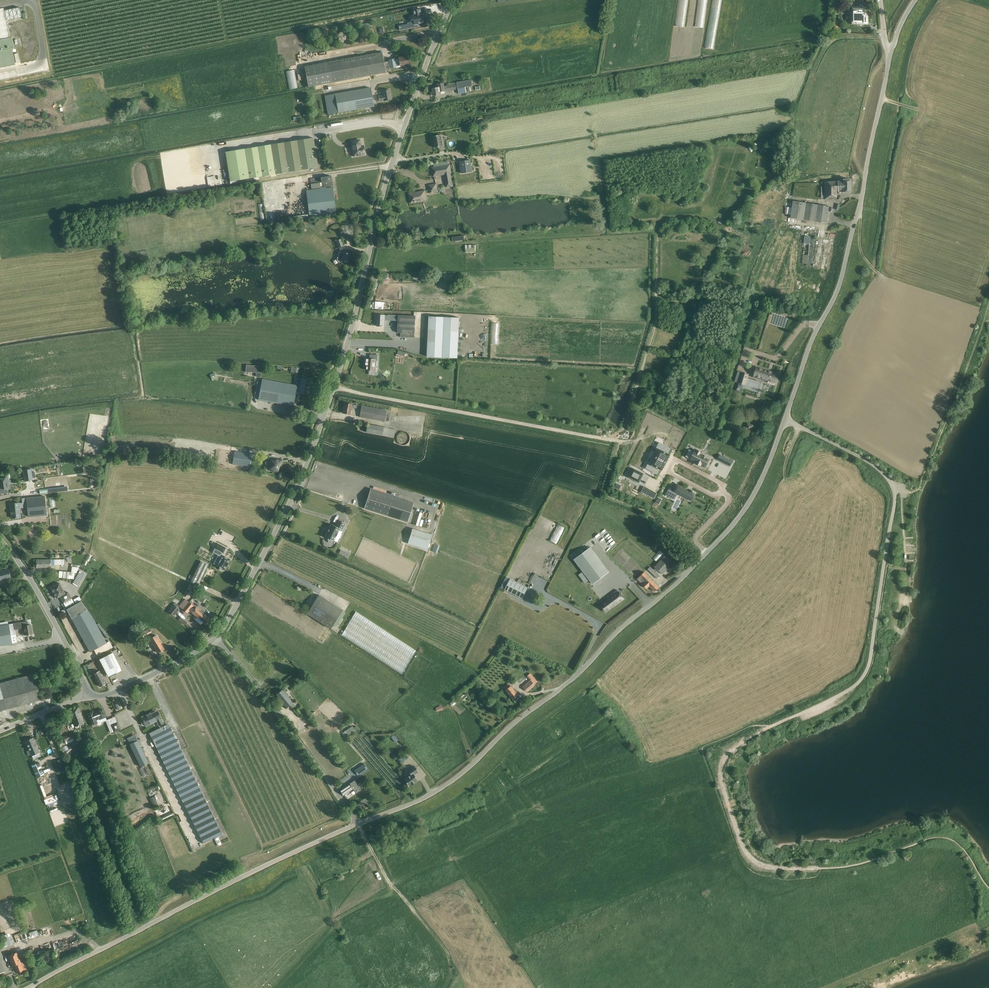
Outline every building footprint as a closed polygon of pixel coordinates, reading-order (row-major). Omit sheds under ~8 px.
[(676,26),(685,27),(688,0),(678,0),(676,26)] [(695,27),(704,28),(707,0),(698,0),(695,27)] [(15,65),(12,49),(14,48),(11,37),(9,38),(3,8),(0,9),(0,68),(15,65)] [(408,24),(399,26),(400,30),(419,27),(418,24),(428,22),(426,13),(422,14),(421,9),(413,10),(414,15),(413,15),(414,21),(408,23),(408,24)] [(865,21),(866,21),(866,14),(864,14),(864,9),(855,9),(855,15),(854,15),(854,21),(857,21),(857,23),(865,23),(865,21)] [(384,62),(382,52),(304,66),(308,87),(391,72),(390,68),(396,67),(396,64),(395,59),(388,60),(389,61),(384,62)] [(407,56),(398,58),(398,59),(395,59),(396,64),(399,64),(400,65),(401,67),(404,66),(404,65),(408,64),(407,56)] [(297,88),(294,70),(286,71),(289,89),(297,88)] [(449,85),(444,86),(443,83),(438,84),(438,87),(432,88),(433,92),(431,92),(432,95),(433,95),(433,96),(440,95),(439,92),(458,89),(459,94),(466,93),(465,87),(472,86),(471,80),(449,83),(449,85)] [(335,94),(338,113),(374,106),(371,87),(335,94)] [(382,91),(383,96),(378,97),(379,102),(391,100),(389,90),(382,91)] [(442,147),(443,147),(441,135),(433,136),(435,148),(439,147),(439,148),(440,148),(442,148),(442,147)] [(313,137),(270,144),(225,151),(230,184),(237,183),(236,180),(275,174),(318,167),(313,137)] [(351,141),(353,156),(365,154),(363,146),(361,146),(359,140),(351,141)] [(472,172),(472,171),(474,170),(474,167),(471,167),(470,160),(459,162),(461,174),(472,172)] [(433,177),(444,175),(446,188),(453,186),(451,174),(452,174),(450,164),(431,167),(433,177)] [(311,189),(320,188),(306,190),(309,217),(336,214),(332,187),(326,188),(326,187),(332,186),(332,181),(331,176),(310,178),(311,184),(311,189)] [(843,181),(824,182),(824,199),(828,199),(828,194),(839,194),(839,192),(843,192),(851,192),(851,179),(843,179),(843,181)] [(436,184),(428,185),(429,194),(437,192),(436,184)] [(409,194),(410,201),(414,201),(414,202),(422,200),(422,199),(426,198),(424,191),(409,194)] [(793,201),(790,218),(826,223),(829,206),(793,201)] [(350,253),(344,252),(342,246),(343,246),(341,239),(336,241),(338,248),(339,248),(340,252),(339,252),(338,257),(337,257),(337,260),(338,262),(340,262),(341,261),(348,262),(350,253)] [(474,245),(457,246),(458,251),(465,251),(466,254),(475,253),(474,245)] [(384,326),(384,320),(397,321),(397,333),(400,333),(400,337),(414,338),(414,333),(415,315),(387,314),(387,315),(375,315),(375,321),(376,321),(376,326),(384,326)] [(459,318),(429,316),(427,357),(458,358),(459,318)] [(366,358),(365,362),(367,362),(366,370),(369,370),(369,374),(374,375),(375,360),(376,361),(377,355),(370,354),(369,358),(366,358)] [(246,365),(245,372),(261,373),(261,366),(246,365)] [(766,381),(766,380),(768,380),(768,383),(774,385),(775,382),(776,383),(778,374),(756,367),(753,377),(766,381)] [(742,373),(739,383),(745,385),(748,374),(742,373)] [(302,379),(300,386),(297,386),(297,385),(262,378),(258,400),(293,406),(296,390),(299,391),(299,392),(307,394),(309,385),(310,385),(311,381),(302,379)] [(350,414),(351,407),(356,408),(357,405),(344,402),(342,413),(350,414)] [(359,417),(384,421),(386,410),(361,405),(359,417)] [(383,427),(367,424),(366,432),(394,437),(395,430),(383,427)] [(645,468),(656,474),(659,469),(662,470),(664,465),(664,464),(666,460),(667,460),(670,455),(667,453),(670,448),(659,442),(656,448),(659,450),(657,454),(654,452),(651,459),(653,460),(651,464),(648,463),(645,468)] [(689,449),(685,457),(696,462),(696,463),(700,466),(701,465),(705,467),(710,458),(705,455),(704,457),(699,454),(700,452),(697,450),(696,450),(695,451),(695,450),(694,452),(689,449)] [(235,451),(233,464),(249,467),(251,453),(235,451)] [(732,462),(720,455),(717,460),(730,467),(732,462)] [(272,471),(278,472),(279,466),(280,466),(281,460),(274,459),(274,461),(269,460),(268,468),(272,469),(272,471)] [(628,477),(629,477),(638,482),(639,483),(639,482),(640,481),(643,474),(643,473),(643,474),(633,468),(632,469),(633,469),(628,477)] [(33,480),(31,469),(23,470),(25,481),(33,480)] [(10,493),(8,479),(9,478),(9,474),(2,475),(2,478),(0,479),(0,494),(10,493)] [(676,487),(674,492),(677,494),(691,501),(691,500),(694,494),(693,492),(693,491),(692,492),(691,490),(689,492),(688,493),(687,492),(686,491),(682,489),(682,488),(682,487),(677,485),(676,487)] [(370,488),(364,508),(407,522),(414,502),(370,488)] [(668,490),(665,495),(671,498),(674,493),(668,490)] [(47,515),(45,496),(26,497),(26,498),(22,498),(22,503),(19,503),(19,502),(10,503),(11,518),(21,518),(20,508),(27,507),(28,517),(47,515)] [(341,530),(345,523),(338,520),(335,526),(331,524),(329,529),(328,529),(327,531),(328,531),(326,536),(328,538),(328,540),(328,541),(331,542),(332,542),(339,529),(340,530),(341,530)] [(557,524),(550,540),(558,543),(564,527),(557,524)] [(432,534),(412,528),(407,543),(427,549),(432,534)] [(223,571),(223,569),(224,570),(224,569),(226,566),(228,563),(230,560),(230,559),(222,555),(222,556),(221,555),(223,553),(226,548),(217,543),(214,548),(220,551),(214,563),(217,565),(217,566),(220,568),(219,569),(223,571)] [(590,547),(574,559),(583,571),(582,572),(579,575),(585,583),(588,581),(589,580),(592,584),(609,572),(596,554),(590,547)] [(657,561),(664,553),(659,550),(653,558),(657,561)] [(673,563),(665,555),(655,567),(663,574),(673,563)] [(36,568),(51,568),(51,565),(64,565),(64,559),(36,559),(36,568)] [(197,586),(208,564),(200,561),(190,583),(197,586)] [(59,571),(58,577),(74,579),(79,567),(72,566),(71,572),(59,571)] [(660,576),(650,567),(647,569),(657,579),(660,576)] [(80,569),(74,581),(79,583),(85,572),(85,571),(81,568),(80,569)] [(11,577),(8,569),(2,571),(2,569),(0,569),(0,580),(11,577)] [(644,572),(637,579),(647,588),(649,586),(654,591),(659,587),(644,572)] [(510,578),(504,590),(522,599),(528,587),(510,578)] [(60,583),(59,583),(51,588),(57,598),(60,596),(64,603),(71,598),(62,582),(60,583)] [(606,599),(607,600),(600,605),(605,612),(624,598),(617,590),(606,599)] [(318,595),(307,613),(330,628),(342,610),(318,595)] [(179,606),(183,609),(189,602),(185,599),(179,606)] [(92,615),(87,609),(81,601),(66,609),(90,652),(94,650),(97,656),(113,647),(109,640),(106,641),(92,615)] [(187,613),(192,607),(194,605),(193,605),(189,602),(183,609),(187,613)] [(179,609),(178,608),(174,605),(168,611),(174,616),(179,609)] [(194,605),(192,607),(194,609),(191,612),(197,617),(202,612),(194,605)] [(202,612),(197,617),(206,624),(210,619),(202,612)] [(355,612),(341,636),(403,673),(417,649),(355,612)] [(24,628),(25,635),(32,634),(31,624),(28,625),(27,621),(14,623),(9,624),(0,625),(0,646),(12,644),(11,635),(16,635),(15,627),(21,626),(22,628),(24,628)] [(149,628),(141,632),(143,637),(151,632),(149,628)] [(149,639),(158,653),(164,649),(156,635),(149,639)] [(116,674),(118,673),(118,672),(121,670),(112,653),(101,658),(110,676),(116,673),(116,674)] [(94,674),(100,687),(106,684),(99,671),(94,674)] [(1,711),(41,700),(34,673),(0,683),(0,708),(1,711)] [(526,691),(537,682),(533,677),(522,686),(526,691)] [(511,686),(506,690),(513,699),(519,695),(511,686)] [(294,702),(285,692),(288,690),(285,687),(275,696),(286,708),(294,702)] [(463,692),(459,696),(464,702),(468,697),(463,692)] [(299,707),(295,711),(300,717),(304,714),(299,707)] [(69,712),(75,727),(85,723),(79,708),(69,712)] [(105,717),(102,709),(97,711),(97,712),(93,714),(92,711),(87,713),(91,725),(97,723),(97,724),(98,725),(99,725),(100,725),(101,724),(101,723),(101,722),(100,719),(105,717)] [(142,722),(141,723),(142,725),(144,726),(145,725),(146,726),(157,720),(159,725),(163,723),(161,718),(158,712),(154,714),(154,713),(147,716),(147,715),(142,717),(143,721),(142,722)] [(114,732),(120,729),(117,722),(111,725),(114,732)] [(222,834),(170,727),(169,728),(167,724),(160,728),(157,729),(149,733),(203,843),(222,834)] [(353,728),(352,726),(344,731),(347,737),(355,731),(358,729),(356,726),(353,728)] [(74,732),(63,737),(65,742),(73,738),(74,740),(77,738),(74,732)] [(135,736),(128,739),(130,744),(130,745),(141,767),(149,763),(138,740),(137,741),(135,736)] [(33,738),(25,741),(29,750),(31,754),(31,755),(39,752),(33,738)] [(60,759),(54,762),(57,771),(64,769),(60,759)] [(31,765),(36,777),(44,774),(39,762),(31,765)] [(364,763),(354,770),(358,775),(367,768),(364,763)] [(414,774),(419,771),(414,765),(408,770),(411,774),(404,779),(409,786),(412,784),(415,782),(415,781),(418,779),(414,774)] [(359,783),(366,778),(364,775),(357,780),(359,783)] [(355,780),(339,790),(343,796),(353,789),(356,794),(361,790),(355,780)] [(172,812),(159,819),(160,822),(174,816),(172,812)] [(27,933),(30,939),(39,935),(36,929),(27,933)] [(5,946),(13,944),(11,939),(0,943),(2,948),(5,946)] [(31,949),(26,951),(27,956),(29,955),(31,958),(36,955),(35,953),(33,953),(31,949)] [(24,970),(16,952),(8,955),(12,966),(14,965),(17,973),(24,970)]
